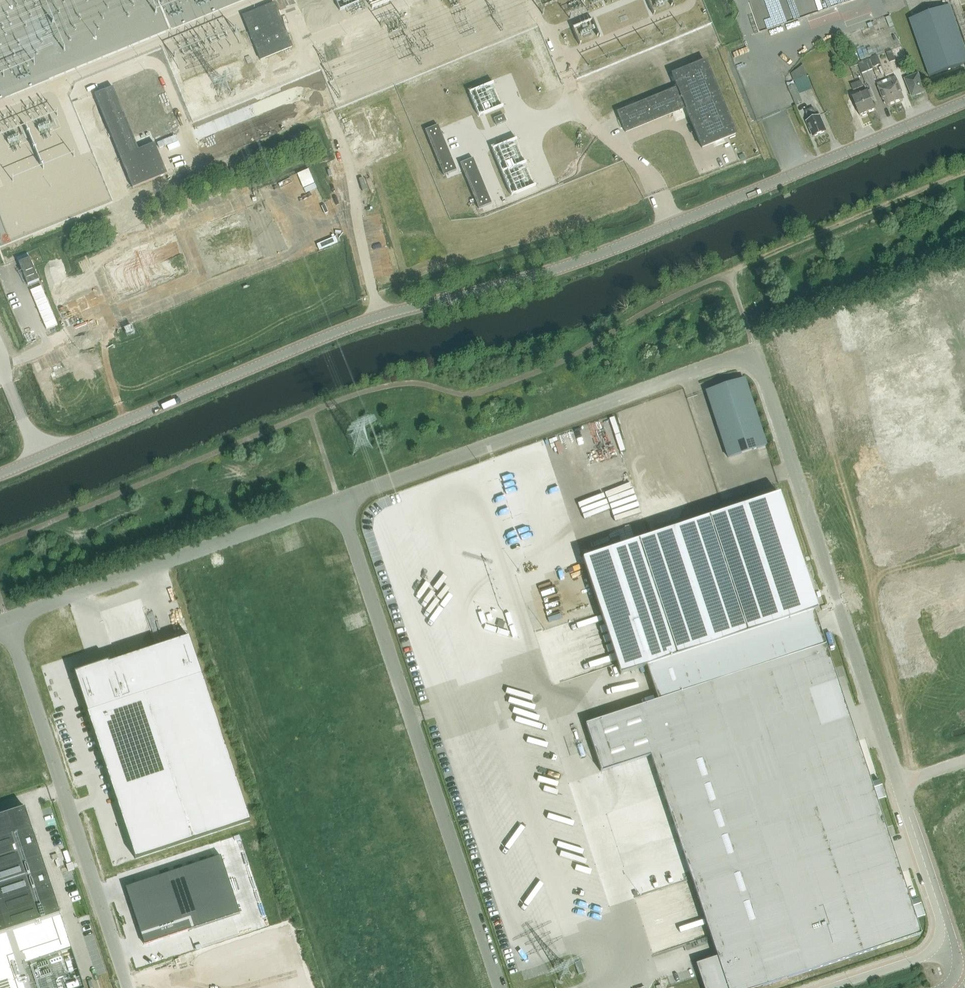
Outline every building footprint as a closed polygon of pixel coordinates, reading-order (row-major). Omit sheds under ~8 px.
[(342,11),(367,2),(366,0),(338,0),(342,11)] [(248,29),(260,60),(292,47),(275,5),(274,3),(242,16),(248,29)] [(950,5),(909,19),(929,76),(964,64),(964,48),(950,5)] [(568,27),(575,43),(600,33),(593,17),(568,27)] [(853,34),(843,37),(847,48),(857,45),(853,34)] [(891,63),(896,61),(892,51),(887,53),(891,63)] [(878,56),(872,59),(875,68),(882,65),(878,56)] [(870,59),(859,63),(862,74),(874,69),(870,59)] [(617,112),(619,118),(626,134),(686,110),(702,149),(737,136),(706,60),(671,74),(677,88),(617,112)] [(792,73),(795,81),(808,76),(804,65),(792,73)] [(923,81),(922,78),(920,79),(918,74),(906,79),(913,96),(925,91),(921,82),(923,81)] [(898,79),(888,82),(896,103),(905,100),(903,94),(904,94),(898,79)] [(887,107),(896,103),(888,82),(878,86),(884,101),(885,101),(887,107)] [(795,85),(789,87),(796,105),(803,102),(795,85)] [(113,87),(94,94),(133,188),(167,174),(154,143),(139,150),(113,87)] [(869,92),(862,94),(869,113),(876,110),(869,92)] [(860,116),(869,113),(862,94),(853,98),(860,116)] [(813,138),(828,132),(821,115),(818,116),(815,108),(806,111),(809,120),(806,121),(813,138)] [(438,127),(426,131),(444,175),(455,171),(456,171),(438,127)] [(473,159),(461,164),(479,208),(491,203),(473,159)] [(30,259),(19,263),(28,285),(38,280),(30,259)] [(766,445),(744,378),(725,385),(706,391),(709,400),(728,458),(766,445)] [(762,986),(921,934),(822,634),(814,611),(817,610),(779,494),(583,559),(621,675),(646,666),(658,700),(585,724),(601,772),(651,756),(717,957),(696,964),(704,987),(738,987),(760,981),(762,986)] [(189,636),(74,673),(136,859),(250,821),(189,636)] [(60,914),(31,825),(26,808),(25,808),(0,816),(0,912),(7,932),(60,914)] [(220,855),(125,886),(144,944),(239,912),(220,855)] [(23,966),(72,949),(60,914),(7,932),(0,934),(0,987),(30,987),(23,966)] [(176,984),(178,987),(307,987),(287,928),(191,960),(197,977),(176,984)]
